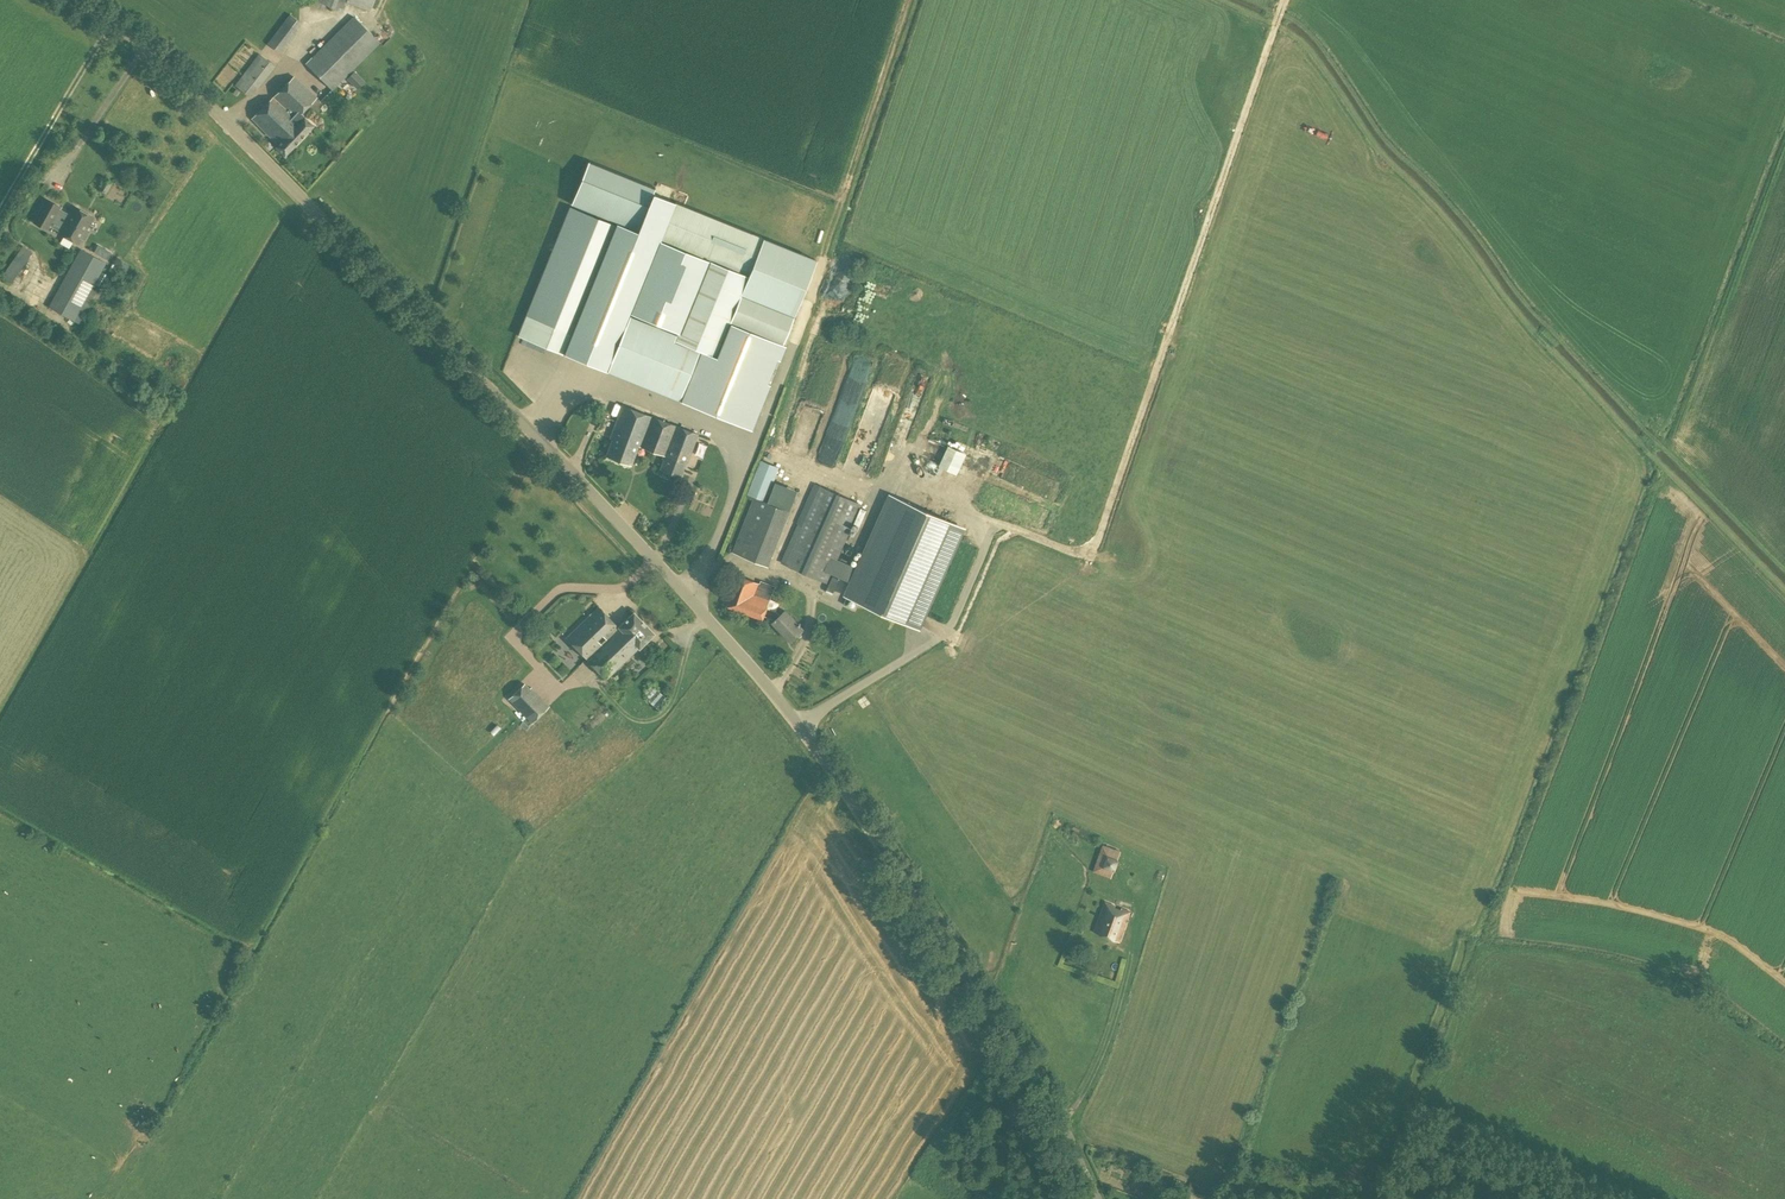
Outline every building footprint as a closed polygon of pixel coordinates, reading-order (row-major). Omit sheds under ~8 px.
[(374,0),(319,0),(318,2),(342,12),(346,2),(370,11),(374,0)] [(279,53),(297,30),(295,29),(300,22),(290,14),(267,43),(279,53)] [(332,90),(380,43),(353,16),(305,64),(332,90)] [(258,89),(275,66),(259,54),(234,85),(249,96),(255,88),(258,89)] [(365,81),(354,71),(346,79),(357,89),(365,81)] [(273,97),(306,133),(313,125),(300,113),(316,97),(294,76),(273,97)] [(284,155),(306,133),(273,97),(252,119),(277,144),(275,146),(284,155)] [(613,221),(637,231),(652,194),(654,188),(588,161),(570,204),(613,221)] [(105,193),(111,183),(104,179),(98,189),(105,193)] [(570,206),(517,336),(563,354),(603,370),(605,364),(607,359),(611,360),(627,320),(629,315),(630,313),(638,293),(653,255),(660,238),(663,231),(664,227),(674,203),(652,194),(637,231),(613,221),(612,223),(570,206)] [(68,215),(58,209),(59,206),(46,199),(33,222),(47,229),(49,224),(60,230),(59,233),(77,243),(81,237),(83,239),(88,231),(85,229),(92,217),(74,206),(68,215)] [(815,260),(674,203),(664,227),(663,231),(660,238),(653,255),(638,293),(630,313),(629,315),(627,320),(611,360),(607,359),(605,364),(603,370),(751,430),(769,384),(767,383),(776,359),(779,360),(785,345),(782,344),(815,260)] [(11,283),(22,266),(32,252),(23,246),(14,260),(2,276),(11,283)] [(73,320),(105,263),(80,249),(49,306),(73,320)] [(950,408),(956,392),(951,390),(945,406),(950,408)] [(638,445),(648,415),(622,405),(610,438),(612,439),(606,456),(631,465),(638,445)] [(665,456),(676,426),(648,415),(638,445),(665,456)] [(676,426),(665,456),(660,469),(680,477),(685,463),(687,463),(698,434),(676,426)] [(698,440),(696,458),(705,458),(706,441),(698,440)] [(952,443),(942,464),(961,473),(970,451),(952,443)] [(920,630),(926,616),(966,528),(889,494),(856,568),(837,559),(862,505),(816,484),(780,563),(827,584),(831,573),(850,582),(843,596),(920,630)] [(768,567),(790,511),(754,497),(732,553),(768,567)] [(780,615),(776,611),(767,608),(770,600),(755,594),(759,583),(733,573),(722,604),(763,619),(764,616),(772,619),(774,621),(773,622),(791,640),(803,629),(785,611),(780,615)] [(618,627),(598,607),(566,638),(606,679),(635,651),(653,633),(633,612),(618,627)] [(531,723),(548,706),(525,682),(519,688),(514,693),(508,699),(531,723)] [(1115,872),(1120,859),(1118,859),(1121,851),(1102,845),(1093,872),(1111,878),(1113,871),(1115,872)] [(1122,941),(1130,912),(1105,902),(1095,931),(1122,941)] [(1204,1195),(1206,1186),(1189,1181),(1187,1189),(1204,1195)]
